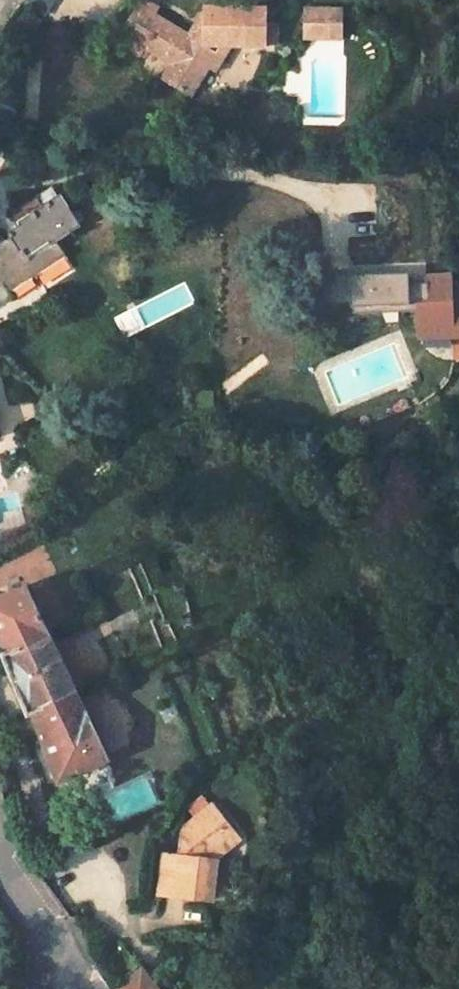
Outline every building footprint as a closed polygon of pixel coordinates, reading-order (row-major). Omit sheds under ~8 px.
[(26,1),(48,13),(55,0),(27,0),(26,1)] [(129,2),(145,13),(149,6),(140,0),(130,0),(129,2)] [(262,26),(263,12),(198,9),(198,33),(183,32),(180,36),(145,13),(129,2),(107,38),(134,57),(139,48),(167,65),(158,82),(186,99),(202,71),(208,72),(223,48),(272,49),(273,26),(262,26)] [(302,4),(302,38),(343,39),(343,5),(302,4)] [(60,190),(36,207),(30,197),(7,215),(15,225),(5,232),(8,237),(0,242),(0,285),(4,282),(9,290),(66,250),(58,238),(81,220),(60,190)] [(36,193),(30,197),(36,207),(43,202),(36,193)] [(409,310),(406,271),(349,273),(351,313),(409,310)] [(451,328),(451,302),(415,303),(416,330),(451,328)] [(26,588),(0,599),(0,645),(5,656),(0,658),(0,662),(27,720),(31,718),(58,779),(60,784),(64,781),(103,763),(109,760),(107,755),(26,588)] [(218,860),(219,856),(219,853),(220,845),(236,833),(214,805),(184,826),(190,835),(186,837),(186,844),(179,843),(178,854),(163,853),(158,894),(213,901),(218,860)] [(236,833),(220,845),(219,853),(239,837),(236,833)] [(142,970),(119,988),(155,988),(142,970)]
